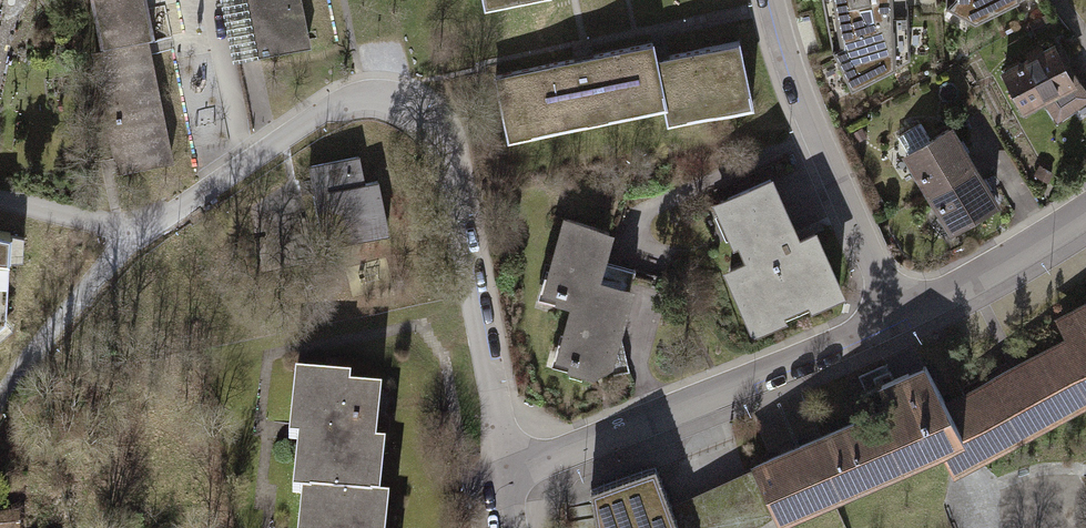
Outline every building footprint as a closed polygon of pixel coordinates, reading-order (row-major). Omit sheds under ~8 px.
[(101,49),(149,39),(155,38),(147,0),(92,0),(101,49)] [(255,58),(312,44),(303,0),(243,0),(255,58)] [(827,44),(847,82),(905,49),(902,0),(819,0),(827,44)] [(970,15),(994,0),(944,0),(970,15)] [(739,38),(656,56),(667,107),(663,108),(666,124),(753,106),(739,38)] [(174,159),(149,39),(101,49),(92,50),(117,171),(174,159)] [(506,141),(663,108),(667,107),(656,56),(653,39),(593,51),(591,43),(572,47),(574,56),(492,73),(506,141)] [(1052,46),(1004,71),(1021,107),(1042,97),(1056,117),(1085,96),(1074,76),(1066,59),(1059,60),(1052,46)] [(896,136),(930,190),(970,166),(946,127),(928,138),(918,122),(896,136)] [(366,180),(360,153),(308,164),(322,228),(335,226),(339,243),(391,232),(380,177),(366,180)] [(994,204),(970,166),(930,190),(954,228),(994,204)] [(770,178),(718,201),(734,237),(739,235),(750,260),(729,269),(754,325),(778,314),(775,308),(808,293),(812,301),(837,290),(812,232),(791,241),(788,235),(794,233),(770,178)] [(590,308),(598,280),(587,277),(591,264),(599,266),(601,258),(608,231),(565,219),(546,287),(560,291),(558,299),(573,303),(590,308)] [(6,316),(11,230),(0,228),(0,322),(6,316)] [(635,268),(601,258),(599,266),(591,264),(587,277),(598,280),(629,288),(635,268)] [(592,371),(610,363),(607,345),(613,325),(619,327),(629,288),(598,280),(590,308),(573,303),(560,354),(574,358),(572,366),(592,371)] [(948,408),(975,459),(1085,398),(1085,308),(1064,320),(1073,339),(948,408)] [(629,369),(619,327),(613,325),(607,345),(610,363),(613,373),(629,369)] [(950,472),(975,459),(948,408),(925,365),(879,387),(888,406),(754,467),(774,514),(778,522),(939,448),(950,472)] [(294,493),(303,494),(374,501),(374,498),(383,499),(388,445),(379,444),(384,392),(353,388),(354,379),(297,373),(290,439),(300,440),(294,493)] [(590,489),(597,527),(679,527),(670,505),(656,464),(590,489)] [(670,505),(679,527),(754,527),(774,514),(754,467),(670,505)] [(383,499),(374,498),(374,501),(303,494),(300,527),(389,527),(391,500),(383,499)] [(15,515),(0,516),(0,527),(16,527),(15,515)]
